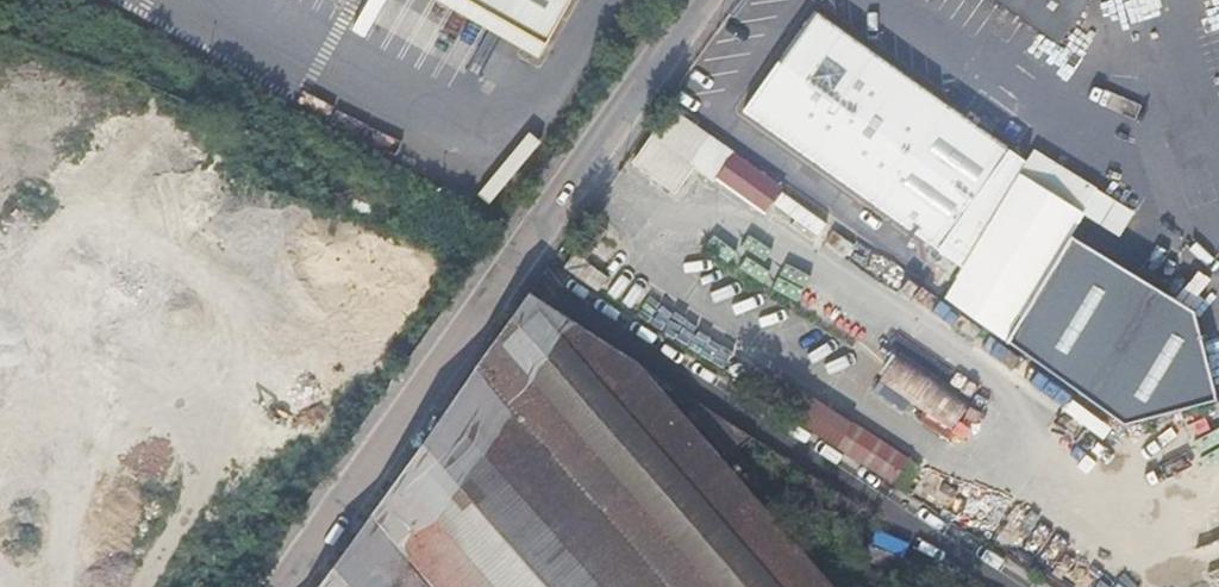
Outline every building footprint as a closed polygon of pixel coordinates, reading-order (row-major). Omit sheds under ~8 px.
[(545,49),(572,0),(458,0),(545,49)] [(1060,43),(1091,0),(1000,0),(1060,43)] [(1104,12),(1165,11),(1165,0),(1104,0),(1104,12)] [(963,264),(1020,170),(1026,160),(1025,159),(814,11),(743,108),(963,264)] [(760,212),(780,183),(665,106),(624,166),(671,197),(692,166),(760,212)] [(1081,208),(1020,170),(963,264),(946,295),(1009,334),(1068,230),(1081,208)] [(1068,230),(1009,334),(1117,416),(1216,389),(1196,307),(1068,230)] [(1143,271),(1160,283),(1178,257),(1161,245),(1143,271)] [(770,408),(895,488),(912,462),(787,382),(770,408)]
